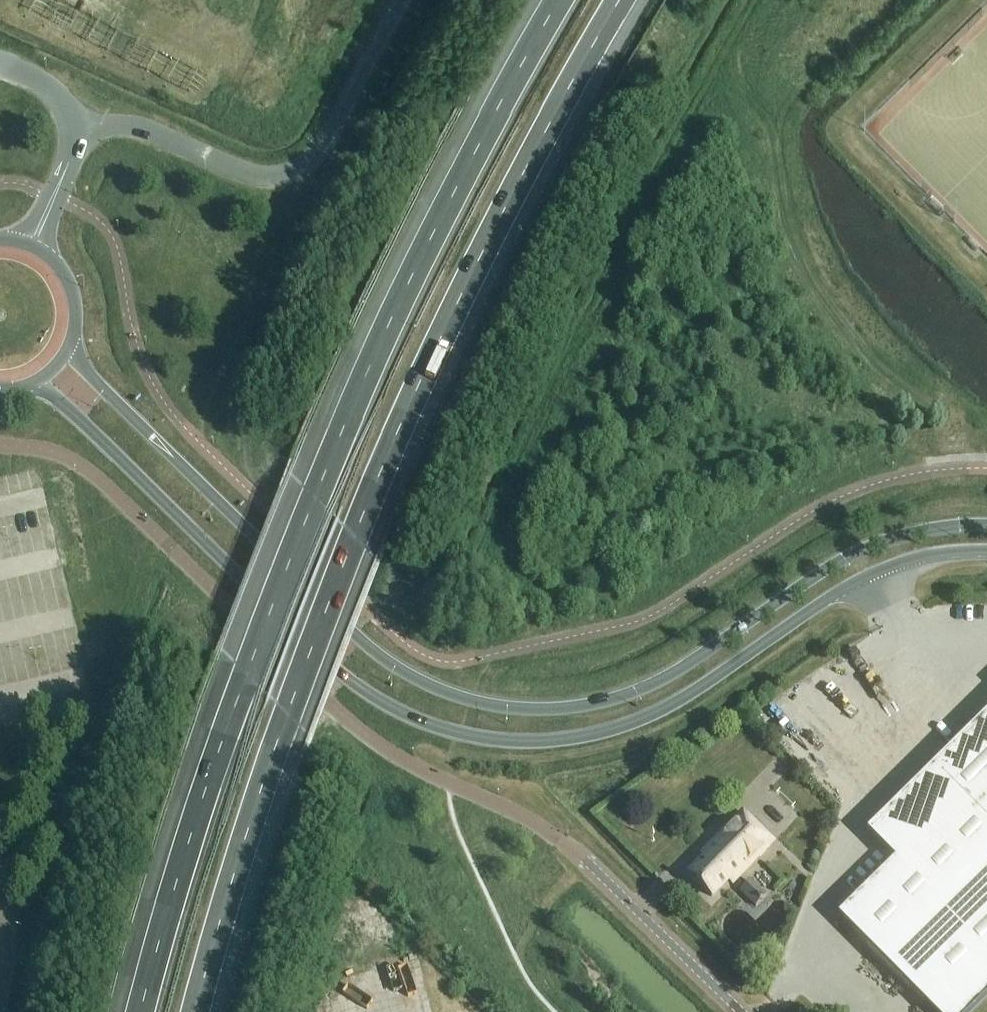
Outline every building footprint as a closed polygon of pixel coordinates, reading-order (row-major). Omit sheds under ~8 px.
[(980,248),(972,239),(968,243),(976,252),(980,248)] [(931,1011),(974,1011),(986,999),(986,715),(867,834),(895,862),(838,918),(931,1011)] [(715,852),(690,876),(712,898),(729,880),(732,884),(772,843),(744,815),(711,848),(715,852)] [(740,892),(756,908),(766,897),(751,882),(740,892)]
